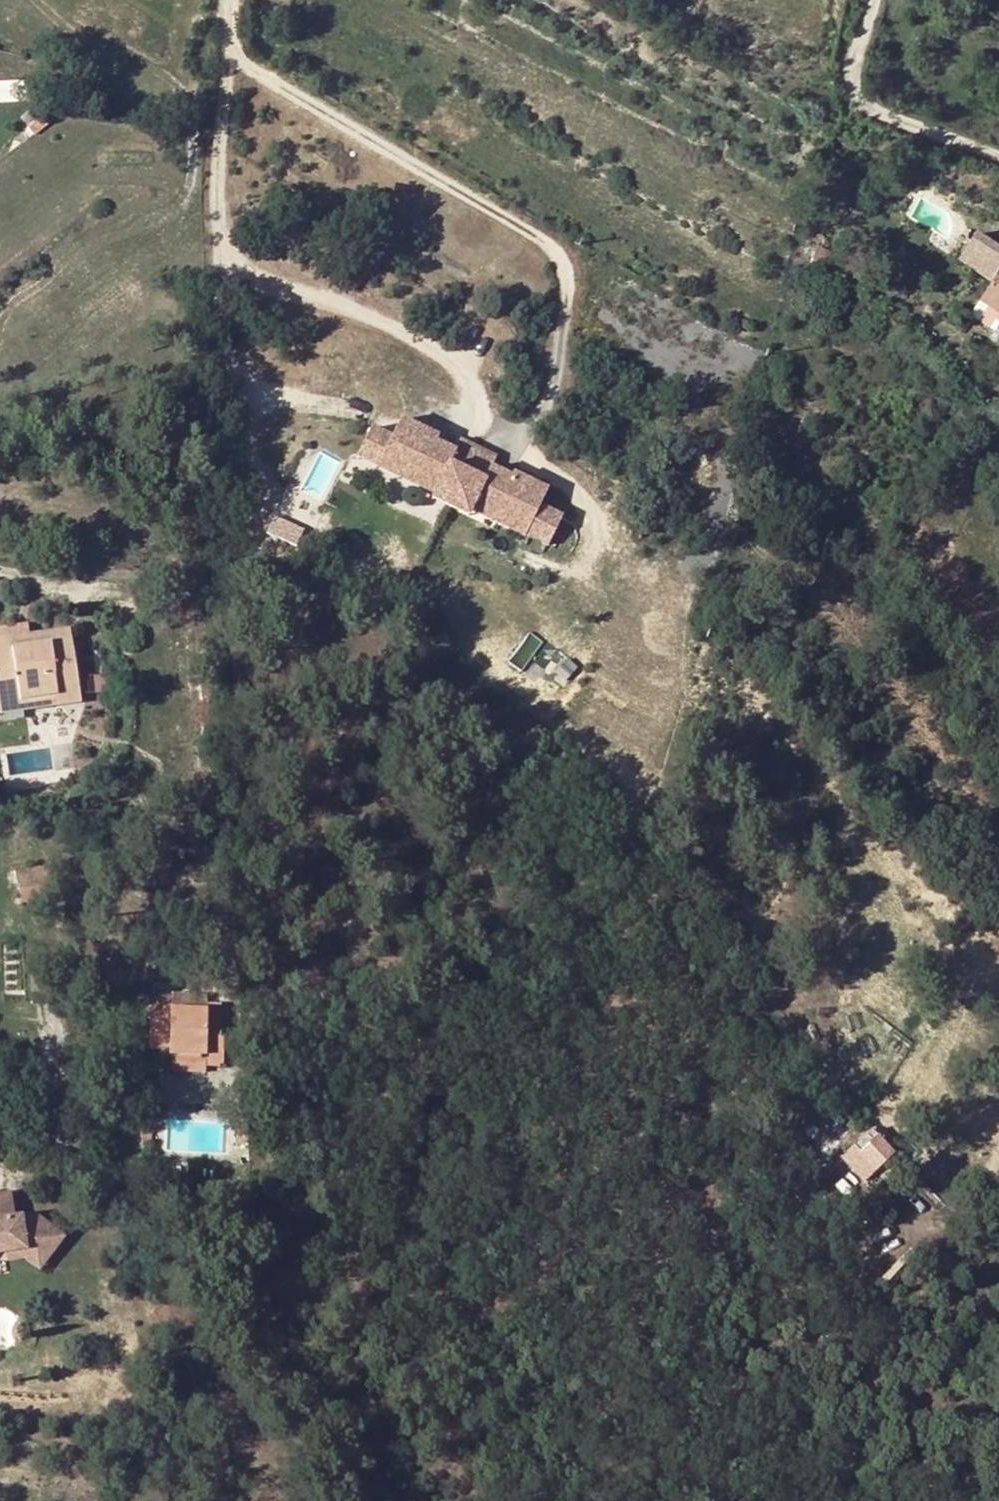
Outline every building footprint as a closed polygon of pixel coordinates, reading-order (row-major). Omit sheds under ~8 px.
[(973,233),(955,260),(988,282),(978,298),(998,313),(998,250),(973,233)] [(978,298),(973,307),(998,324),(998,313),(978,298)] [(549,551),(563,522),(541,511),(550,491),(515,475),(513,478),(492,467),(499,456),(465,439),(458,455),(438,444),(441,438),(403,420),(394,441),(371,430),(357,460),(380,471),(386,457),(428,477),(423,488),(439,496),(441,492),(475,507),(473,511),(495,522),(499,512),(533,527),(527,541),(549,551)] [(193,464),(190,456),(178,461),(183,469),(193,464)] [(10,648),(69,639),(67,627),(8,636),(10,648)] [(55,696),(56,706),(79,703),(69,639),(10,648),(8,636),(0,637),(0,704),(55,696)] [(56,706),(55,696),(0,704),(0,715),(56,706)] [(31,866),(35,886),(52,882),(48,864),(31,866)] [(35,886),(31,866),(12,869),(17,888),(35,886)] [(206,1054),(206,1066),(217,1066),(223,1059),(223,1039),(217,1038),(218,1025),(206,1025),(206,1010),(169,1009),(169,1004),(147,1004),(148,1048),(168,1048),(168,1054),(187,1054),(206,1054)] [(187,1054),(168,1054),(168,1067),(187,1067),(206,1066),(206,1054),(187,1054)] [(894,1153),(870,1129),(842,1158),(866,1182),(894,1153)] [(1,1254),(22,1254),(39,1269),(62,1245),(36,1220),(13,1220),(13,1194),(0,1195),(0,1254),(1,1254)] [(22,1254),(1,1254),(1,1262),(19,1261),(33,1274),(39,1269),(22,1254)]
